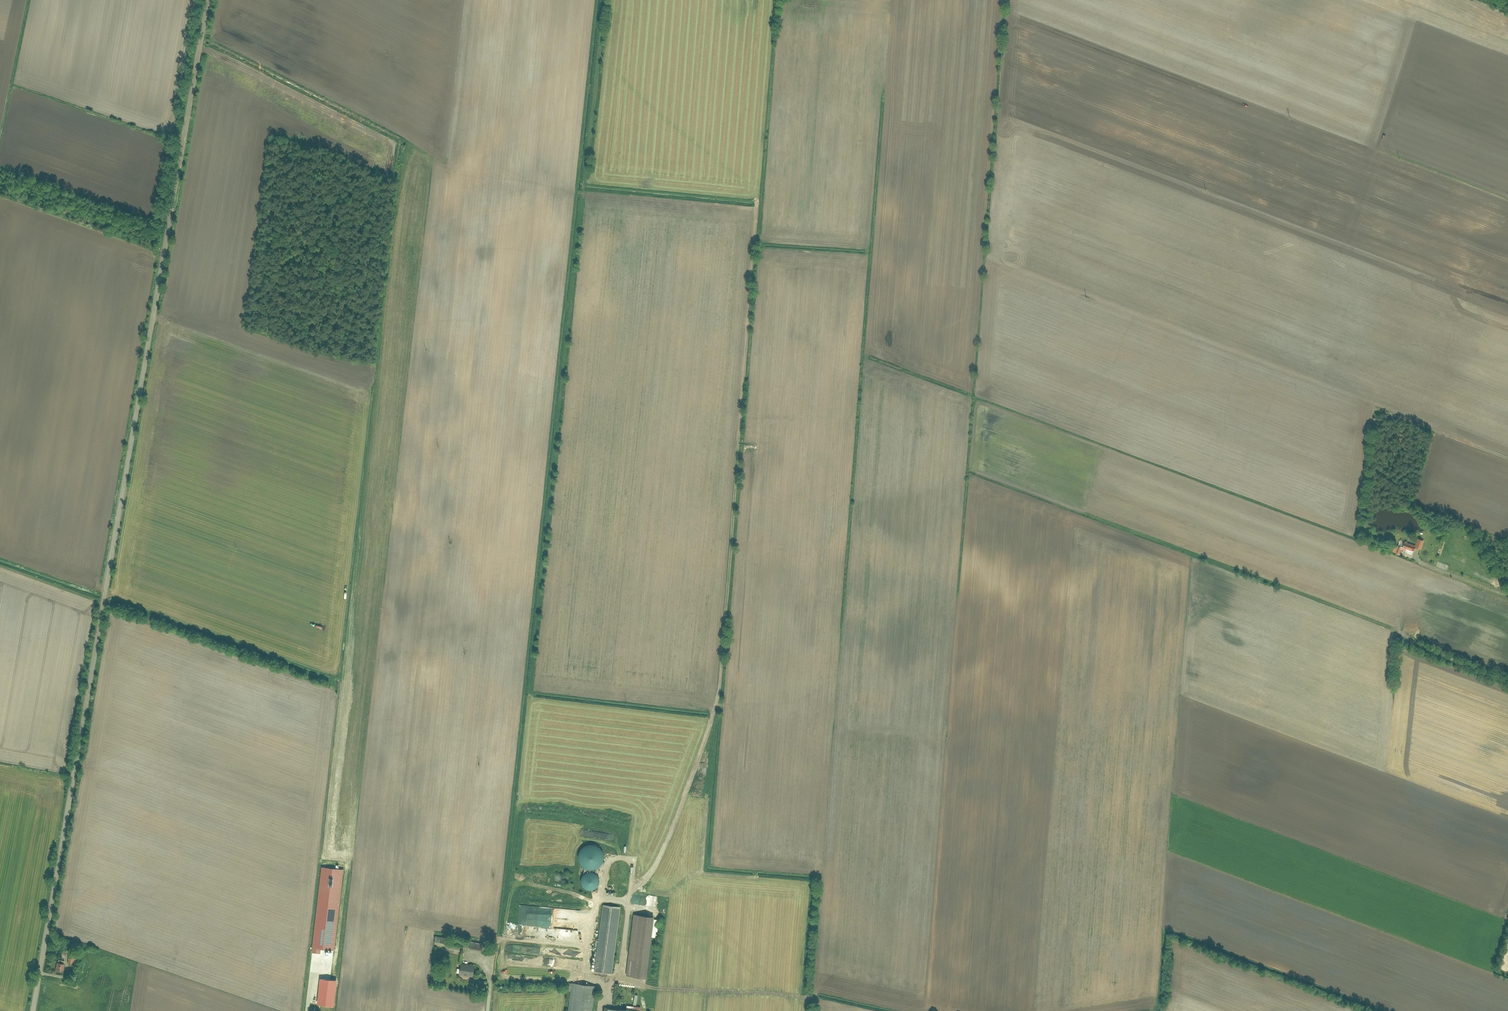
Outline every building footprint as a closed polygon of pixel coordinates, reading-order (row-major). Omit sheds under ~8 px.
[(1401,540),(1399,546),(1394,544),(1391,551),(1399,554),(1400,551),(1413,555),(1415,548),(1421,550),(1424,541),(1417,539),(1415,545),(1401,540)] [(600,866),(604,859),(604,857),(602,851),(600,848),(595,845),(591,844),(584,846),(582,848),(579,852),(578,857),(579,862),(582,866),(584,868),(591,869),(596,868),(600,866)] [(592,889),(596,887),(599,880),(597,875),(596,874),(593,872),(590,871),(586,872),(583,874),(582,876),(581,881),(582,884),(584,887),(590,889),(592,889)] [(594,971),(612,973),(621,907),(603,905),(594,971)] [(634,914),(626,975),(646,978),(654,917),(634,914)] [(57,963),(55,970),(63,971),(64,964),(57,963)] [(459,973),(459,974),(473,977),(475,965),(461,963),(460,968),(459,973)] [(595,986),(571,983),(568,1010),(592,1010),(595,986)]
